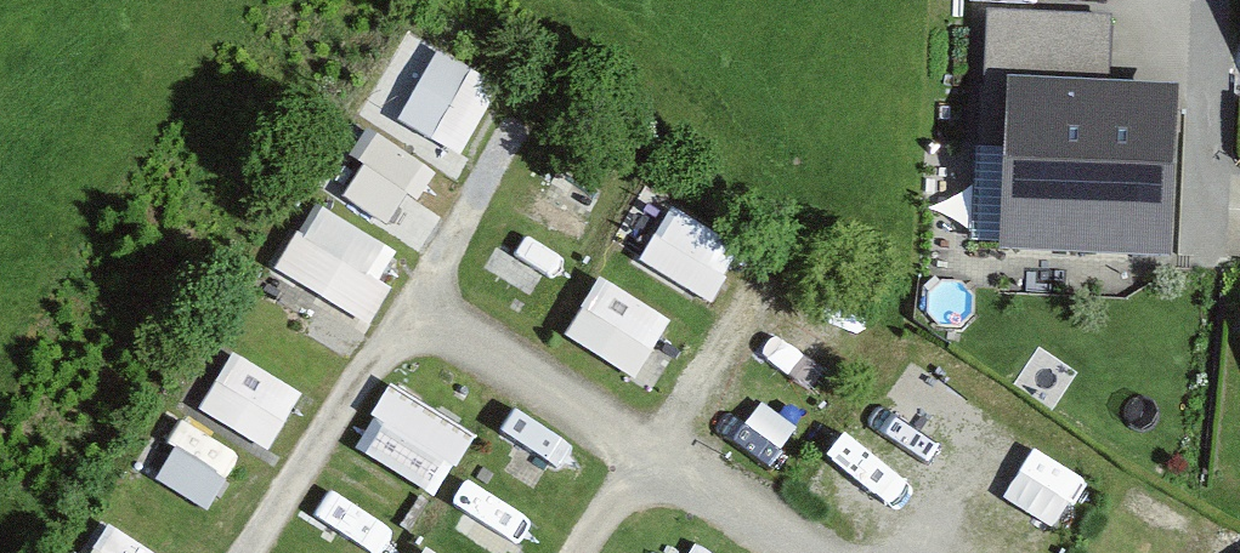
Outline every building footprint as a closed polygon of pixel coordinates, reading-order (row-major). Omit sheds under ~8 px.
[(1011,146),(1007,246),(1166,252),(1173,94),(1106,92),(1109,16),(987,11),(982,145),(1011,146)] [(403,100),(468,136),(507,67),(442,31),(403,100)] [(347,180),(401,207),(433,145),(379,118),(347,180)] [(367,309),(413,245),(325,184),(279,248),(367,309)] [(678,187),(645,239),(709,280),(742,227),(678,187)] [(570,320),(648,361),(681,300),(603,259),(570,320)] [(239,332),(204,389),(275,432),(309,375),(239,332)] [(361,433),(449,477),(482,411),(394,367),(361,433)] [(186,404),(159,461),(219,489),(246,432),(186,404)] [(86,552),(179,552),(184,545),(114,505),(86,552)]
